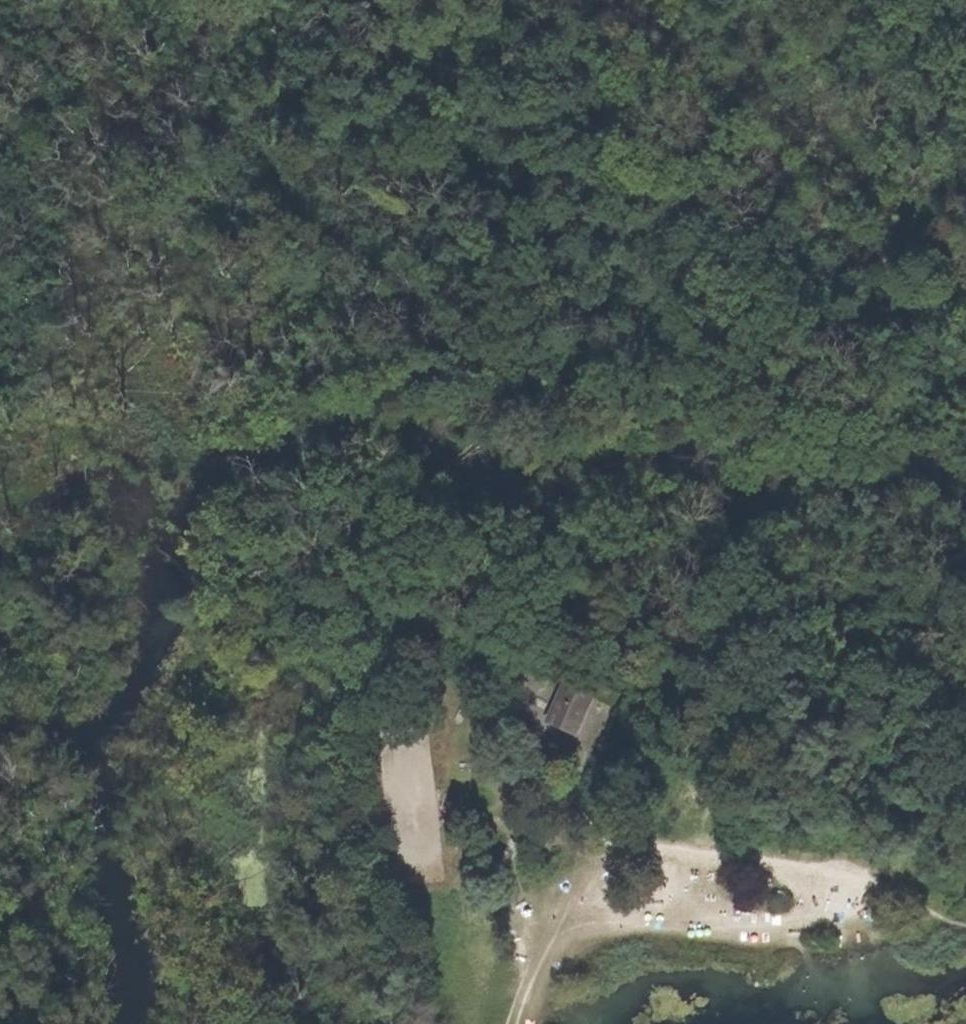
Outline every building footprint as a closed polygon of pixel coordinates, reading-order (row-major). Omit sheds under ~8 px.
[(592,698),(568,687),(551,720),(575,732),(592,698)]
